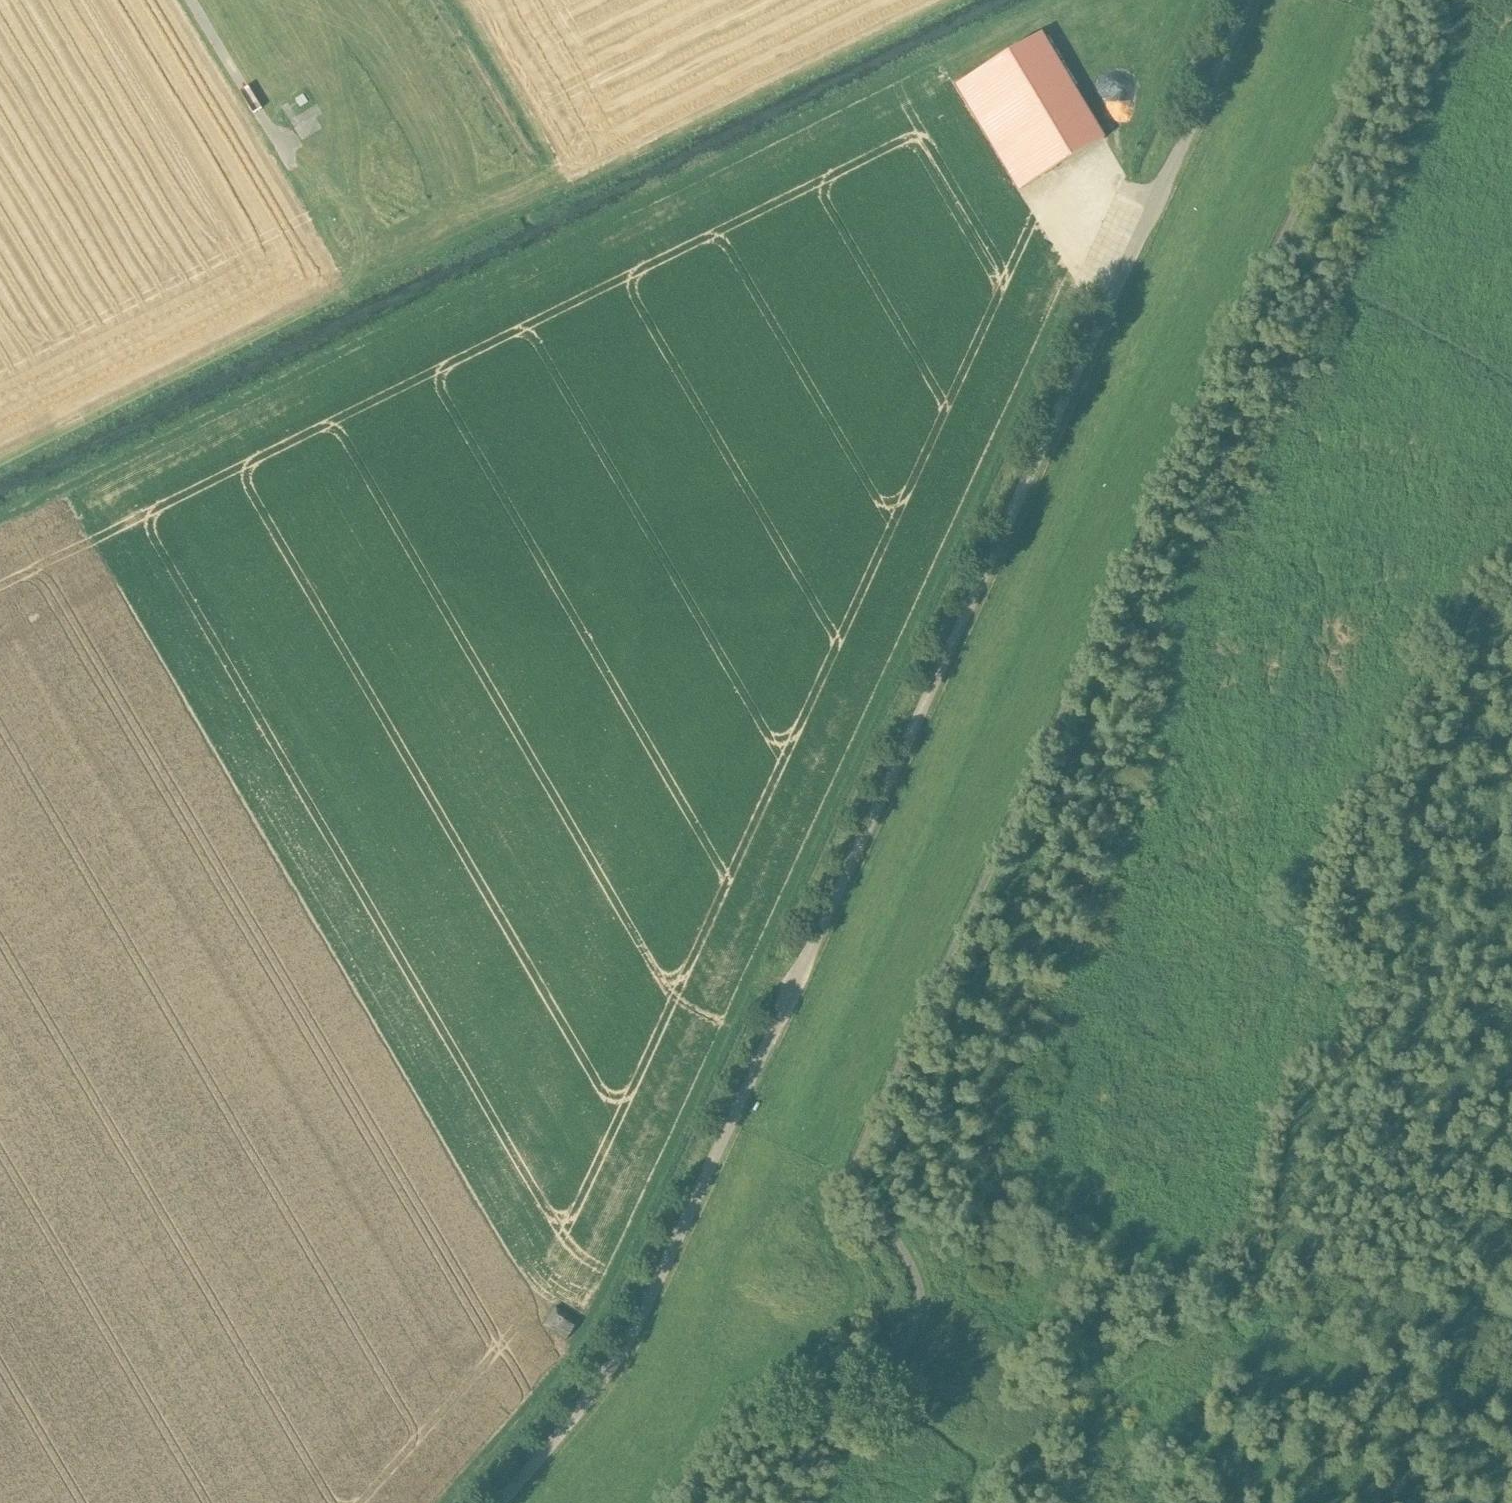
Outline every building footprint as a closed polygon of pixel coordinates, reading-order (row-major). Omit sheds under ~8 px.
[(1104,138),(1041,33),(959,82),(1021,187),(1104,138)] [(297,101),(298,103),(300,107),(308,102),(303,94),(296,99),(297,101)] [(556,1305),(542,1326),(565,1341),(578,1320),(556,1305)]
